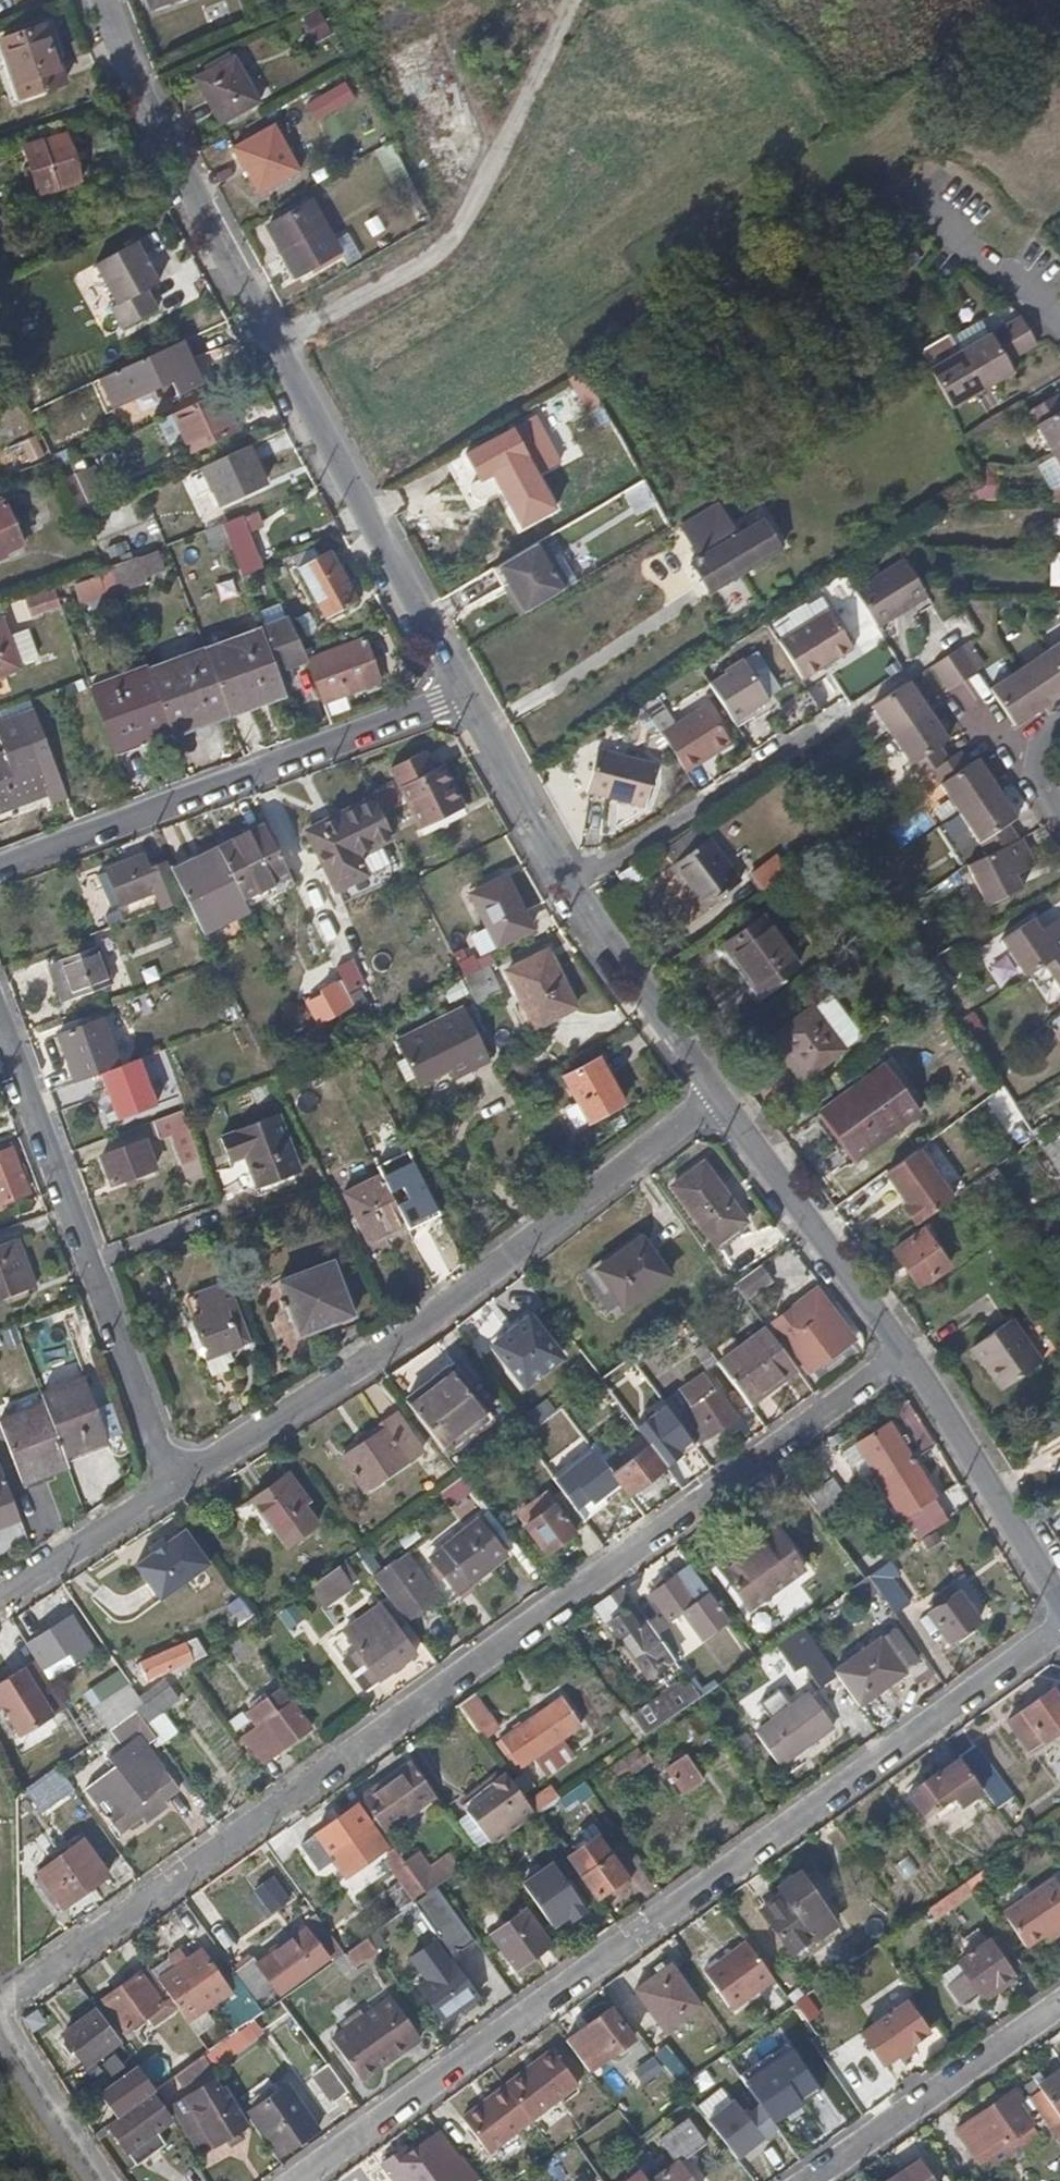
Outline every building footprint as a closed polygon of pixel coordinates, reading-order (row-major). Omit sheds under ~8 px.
[(154,8),(177,0),(151,0),(154,8)] [(304,18),(318,43),(335,34),(321,9),(304,18)] [(47,24),(0,43),(0,48),(5,62),(8,61),(21,99),(69,81),(47,24)] [(257,104),(234,60),(195,81),(218,126),(257,104)] [(345,81),(306,104),(317,121),(355,98),(345,81)] [(295,173),(272,129),(232,151),(256,194),(295,173)] [(81,181),(66,134),(23,147),(30,167),(49,161),(59,190),(81,181)] [(397,143),(380,148),(388,182),(405,178),(397,143)] [(59,190),(49,161),(30,167),(39,196),(59,190)] [(340,256),(319,219),(311,201),(273,220),(281,237),(275,241),(293,274),(299,271),(324,258),(326,263),(340,256)] [(160,284),(154,272),(153,272),(147,259),(140,245),(99,267),(120,308),(115,310),(124,329),(159,310),(149,290),(160,284)] [(158,269),(152,256),(147,259),(153,272),(154,272),(158,269)] [(1002,352),(1033,334),(1024,319),(995,337),(1002,352)] [(1010,365),(1041,348),(1033,334),(1002,352),(1010,365)] [(1016,377),(1010,365),(1002,352),(995,337),(964,354),(986,395),(1016,377)] [(198,377),(180,342),(101,380),(114,405),(168,380),(173,389),(198,377)] [(986,395),(964,354),(932,373),(952,415),(973,401),(986,395)] [(236,430),(219,393),(163,419),(173,441),(184,437),(190,451),(236,430)] [(1057,396),(1027,412),(1051,457),(1059,452),(1059,401),(1057,396)] [(70,462),(46,406),(32,412),(52,459),(57,468),(70,462)] [(552,510),(510,425),(464,449),(477,476),(489,470),(518,526),(552,510)] [(264,484),(247,447),(203,465),(202,465),(212,488),(211,488),(218,503),(264,484)] [(1051,457),(1059,471),(1059,452),(1051,457)] [(212,488),(202,465),(196,468),(206,491),(211,488),(212,488)] [(981,497),(997,497),(997,466),(981,467),(981,497)] [(638,513),(658,502),(646,478),(625,489),(638,513)] [(1,499),(0,499),(0,555),(22,546),(1,499)] [(264,566),(245,514),(223,522),(243,574),(264,566)] [(691,593),(759,551),(748,531),(726,544),(719,534),(703,544),(694,530),(671,542),(686,568),(680,572),(680,573),(691,593)] [(568,590),(540,541),(534,545),(562,593),(568,590)] [(562,593),(534,545),(517,554),(494,568),(504,587),(510,583),(527,612),(562,593)] [(359,601),(332,550),(301,568),(327,617),(359,601)] [(143,579),(136,556),(110,566),(117,587),(143,579)] [(876,627),(926,596),(905,557),(852,588),(876,627)] [(117,587),(110,566),(100,570),(92,572),(94,576),(74,583),(85,613),(108,605),(103,593),(117,587)] [(148,591),(143,579),(117,587),(122,600),(148,591)] [(55,585),(25,597),(33,618),(63,606),(55,585)] [(122,600),(117,587),(103,593),(108,605),(122,600)] [(802,680),(851,649),(828,611),(779,642),(792,664),(802,680)] [(310,657),(306,649),(292,619),(264,631),(284,686),(297,680),(293,670),(310,662),(309,660),(310,657)] [(0,620),(0,673),(17,667),(0,620)] [(284,686),(264,631),(207,652),(228,710),(228,711),(286,690),(284,686)] [(381,682),(364,639),(309,660),(310,662),(326,702),(381,682)] [(1047,651),(1059,672),(1059,643),(1047,651)] [(977,673),(961,649),(947,658),(961,682),(977,673)] [(228,710),(207,652),(205,650),(148,671),(169,725),(170,729),(206,717),(228,710)] [(1047,651),(1018,670),(1043,709),(1059,698),(1059,672),(1047,651)] [(731,724),(780,693),(757,654),(740,664),(739,667),(707,687),(731,724)] [(946,693),(961,682),(947,658),(931,668),(946,693)] [(169,725),(148,671),(146,666),(90,687),(113,747),(169,725)] [(1043,709),(1018,670),(988,690),(1013,728),(1019,725),(1043,709)] [(929,712),(925,706),(909,682),(870,706),(890,738),(929,712)] [(729,744),(705,708),(660,736),(684,773),(729,744)] [(939,748),(948,741),(932,716),(929,712),(890,738),(917,780),(929,771),(946,759),(939,748)] [(50,750),(35,756),(31,742),(0,754),(0,809),(1,812),(64,787),(50,750)] [(642,810),(655,768),(599,750),(585,793),(642,810)] [(996,790),(976,760),(967,765),(958,752),(946,759),(929,771),(957,815),(996,790)] [(460,807),(440,766),(398,785),(417,828),(460,807)] [(378,791),(389,810),(404,801),(393,782),(378,791)] [(1020,839),(1010,823),(1015,819),(996,790),(957,815),(976,844),(980,844),(988,855),(1020,839)] [(393,838),(374,799),(334,817),(332,813),(320,818),(352,882),(364,877),(354,858),(393,838)] [(352,882),(320,818),(316,820),(319,826),(305,832),(333,892),(352,882)] [(288,876),(264,825),(216,849),(242,898),(288,876)] [(733,874),(705,831),(669,855),(699,898),(733,874)] [(1018,889),(1012,876),(1033,866),(1020,839),(988,855),(966,867),(985,906),(1018,889)] [(242,898),(216,849),(214,850),(217,855),(199,864),(196,857),(193,859),(192,864),(178,869),(176,865),(173,864),(171,866),(174,871),(186,897),(200,926),(201,927),(245,905),(242,898)] [(764,889),(790,868),(777,852),(751,873),(764,889)] [(183,899),(165,862),(148,870),(140,855),(110,868),(110,869),(124,900),(152,888),(160,907),(183,899)] [(124,900),(110,869),(98,875),(112,905),(124,900)] [(532,928),(506,879),(468,897),(493,946),(532,928)] [(791,960),(758,910),(715,937),(726,955),(730,953),(752,987),(791,960)] [(1059,954),(1059,929),(1055,921),(1037,932),(1030,922),(997,943),(1021,980),(1034,973),(1059,954)] [(111,982),(95,946),(58,962),(73,998),(111,982)] [(576,1008),(547,953),(507,973),(534,1027),(576,1008)] [(1034,973),(1059,1009),(1059,954),(1034,973)] [(355,1024),(332,983),(317,992),(315,987),(300,995),(317,1026),(311,1030),(320,1044),(355,1024)] [(844,1049),(814,1002),(775,1029),(807,1075),(844,1049)] [(487,1061),(461,1007),(393,1041),(414,1085),(446,1070),(451,1079),(487,1061)] [(120,1066),(102,1020),(57,1036),(75,1084),(100,1075),(120,1066)] [(156,1107),(139,1060),(120,1066),(100,1075),(114,1112),(134,1104),(138,1113),(156,1107)] [(622,1105),(597,1060),(563,1078),(587,1123),(622,1105)] [(881,1135),(916,1111),(883,1063),(820,1106),(842,1140),(872,1121),(881,1135)] [(138,1113),(134,1104),(114,1112),(118,1121),(138,1113)] [(845,1161),(881,1135),(872,1121),(842,1140),(820,1106),(812,1112),(845,1161)] [(207,1174),(189,1124),(183,1109),(151,1122),(158,1142),(171,1138),(188,1183),(207,1174)] [(299,1173),(277,1115),(237,1130),(235,1133),(219,1140),(228,1163),(245,1157),(258,1189),(299,1173)] [(154,1170),(144,1143),(101,1159),(112,1187),(154,1170)] [(10,1150),(0,1154),(0,1203),(27,1193),(10,1150)] [(951,1201),(916,1150),(884,1171),(905,1204),(901,1206),(915,1226),(929,1216),(951,1201)] [(745,1222),(710,1173),(703,1164),(672,1186),(682,1200),(715,1245),(745,1222)] [(405,1225),(381,1176),(344,1195),(367,1243),(405,1225)] [(449,1235),(436,1208),(419,1216),(433,1243),(449,1235)] [(951,1270),(924,1232),(895,1257),(921,1293),(951,1270)] [(14,1237),(0,1242),(0,1297),(33,1285),(14,1237)] [(668,1278),(641,1241),(613,1260),(597,1271),(623,1309),(668,1278)] [(355,1316),(334,1262),(279,1284),(285,1301),(281,1303),(284,1311),(288,1309),(300,1338),(355,1316)] [(248,1341),(225,1285),(182,1301),(189,1318),(204,1357),(206,1358),(221,1352),(230,1348),(248,1341)] [(807,1370),(851,1338),(828,1307),(804,1325),(798,1328),(787,1314),(773,1323),(807,1370)] [(804,1325),(792,1309),(787,1314),(798,1328),(804,1325)] [(204,1357),(189,1318),(186,1328),(184,1330),(195,1355),(204,1357)] [(1044,1369),(1017,1327),(974,1354),(1000,1397),(1044,1369)] [(794,1366),(766,1328),(718,1363),(746,1401),(794,1366)] [(576,1362),(553,1333),(515,1361),(538,1391),(576,1362)] [(693,1351),(706,1368),(718,1359),(705,1342),(693,1351)] [(235,1358),(230,1348),(221,1352),(226,1362),(235,1358)] [(238,1397),(226,1362),(221,1352),(206,1358),(204,1358),(205,1362),(221,1404),(238,1397)] [(615,1391),(636,1376),(629,1366),(608,1381),(615,1391)] [(489,1419),(452,1368),(417,1393),(406,1399),(442,1449),(444,1451),(489,1419)] [(108,1440),(84,1379),(39,1396),(42,1405),(62,1457),(108,1440)] [(734,1419),(713,1390),(686,1409),(707,1438),(734,1419)] [(103,1404),(112,1436),(124,1433),(115,1401),(103,1404)] [(530,1431),(555,1414),(546,1402),(521,1418),(530,1431)] [(42,1405),(0,1421),(0,1429),(21,1483),(66,1466),(62,1457),(42,1405)] [(915,1460),(891,1426),(859,1448),(883,1482),(915,1460)] [(410,1460),(389,1429),(343,1459),(364,1491),(410,1460)] [(628,1495),(678,1458),(662,1436),(612,1474),(628,1495)] [(464,1479),(444,1451),(442,1449),(420,1464),(442,1495),(464,1479)] [(941,1494),(915,1460),(883,1482),(909,1517),(941,1494)] [(319,1524),(286,1478),(253,1500),(246,1505),(237,1504),(249,1521),(255,1517),(268,1536),(276,1531),(287,1547),(319,1524)] [(449,1505),(472,1489),(464,1479),(442,1495),(449,1505)] [(4,1481),(0,1483),(0,1525),(18,1518),(4,1481)] [(546,1554),(587,1525),(561,1491),(549,1500),(553,1506),(526,1526),(546,1554)] [(924,1538),(956,1514),(941,1494),(909,1517),(924,1538)] [(515,1565),(484,1525),(448,1555),(463,1574),(480,1595),(515,1565)] [(784,1525),(726,1570),(756,1608),(814,1564),(784,1525)] [(212,1567),(188,1532),(137,1567),(161,1601),(212,1567)] [(866,1580),(843,1549),(828,1559),(850,1591),(866,1580)] [(463,1574),(448,1555),(435,1564),(450,1584),(463,1574)] [(332,1592),(348,1581),(339,1569),(312,1588),(325,1607),(336,1600),(332,1592)] [(405,1622),(438,1598),(423,1576),(406,1588),(397,1575),(380,1587),(398,1614),(405,1622)] [(695,1602),(676,1576),(648,1596),(667,1622),(695,1602)] [(909,1604),(890,1578),(877,1587),(896,1613),(909,1604)] [(951,1642),(981,1621),(961,1592),(931,1614),(951,1642)] [(607,1619),(623,1610),(613,1594),(597,1604),(607,1619)] [(296,1601),(279,1613),(290,1629),(307,1618),(296,1601)] [(672,1658),(634,1607),(609,1625),(645,1676),(672,1658)] [(412,1653),(422,1646),(405,1622),(398,1614),(377,1627),(369,1633),(373,1639),(343,1661),(365,1693),(414,1657),(412,1653)] [(89,1648),(70,1615),(27,1641),(38,1660),(42,1667),(66,1651),(71,1660),(89,1648)] [(837,1675),(803,1625),(778,1643),(797,1670),(806,1663),(822,1685),(837,1675)] [(904,1669),(918,1660),(895,1629),(847,1664),(872,1699),(907,1674),(904,1669)] [(147,1677),(193,1660),(186,1643),(140,1660),(147,1677)] [(46,1674),(71,1660),(66,1651),(42,1667),(46,1674)] [(46,1674),(42,1667),(38,1660),(0,1683),(0,1703),(21,1736),(67,1708),(46,1674)] [(1006,1719),(1058,1683),(1047,1667),(995,1703),(1006,1719)] [(647,1738),(702,1688),(685,1669),(630,1719),(647,1738)] [(146,1723),(179,1699),(172,1689),(168,1688),(164,1681),(152,1692),(156,1698),(145,1706),(138,1712),(146,1723)] [(138,1712),(145,1706),(131,1686),(96,1710),(111,1731),(138,1712)] [(478,1690),(461,1702),(487,1738),(504,1726),(478,1690)] [(1052,1690),(1007,1723),(1029,1754),(1059,1731),(1059,1702),(1052,1690)] [(834,1726),(812,1694),(793,1707),(782,1693),(765,1705),(775,1721),(758,1733),(780,1764),(794,1754),(807,1745),(834,1726)] [(579,1725),(558,1697),(511,1731),(520,1744),(531,1737),(542,1753),(579,1725)] [(310,1731),(290,1704),(252,1732),(271,1760),(310,1731)] [(514,1775),(542,1753),(531,1737),(520,1744),(511,1731),(491,1746),(514,1775)] [(271,1760),(252,1732),(241,1741),(261,1767),(271,1760)] [(152,1750),(140,1734),(110,1756),(116,1764),(134,1751),(140,1759),(152,1750)] [(797,1758),(810,1750),(807,1745),(794,1754),(797,1758)] [(1015,1799),(975,1745),(958,1758),(998,1812),(1015,1799)] [(179,1787),(152,1750),(140,1759),(134,1751),(116,1764),(87,1786),(119,1830),(142,1814),(160,1801),(179,1787)] [(603,1797),(650,1763),(646,1755),(640,1758),(636,1752),(593,1782),(603,1797)] [(704,1781),(687,1758),(668,1772),(683,1795),(704,1781)] [(982,1793),(958,1761),(937,1778),(936,1776),(908,1796),(925,1818),(952,1798),(959,1809),(982,1793)] [(398,1803),(423,1786),(410,1767),(362,1801),(382,1829),(405,1813),(398,1803)] [(74,1790),(59,1768),(43,1780),(58,1802),(74,1790)] [(536,1817),(505,1774),(464,1805),(491,1843),(520,1820),(525,1826),(536,1817)] [(587,1779),(561,1798),(571,1811),(596,1792),(587,1779)] [(554,1783),(532,1795),(540,1810),(562,1798),(554,1783)] [(146,1820),(164,1807),(160,1801),(142,1814),(146,1820)] [(328,1853),(370,1825),(356,1806),(302,1844),(319,1870),(333,1861),(328,1853)] [(548,1830),(562,1819),(556,1809),(541,1821),(548,1830)] [(529,1842),(548,1830),(541,1821),(523,1833),(529,1842)] [(601,1837),(596,1828),(578,1840),(584,1849),(597,1839),(601,1837)] [(626,1879),(597,1839),(584,1849),(570,1859),(599,1898),(611,1890),(626,1879)] [(108,1876),(82,1840),(38,1872),(63,1908),(108,1876)] [(420,1887),(393,1849),(381,1857),(412,1902),(424,1893),(420,1887)] [(554,1863),(524,1883),(556,1929),(570,1919),(572,1923),(588,1912),(554,1863)] [(824,1908),(799,1874),(778,1888),(786,1901),(802,1923),(824,1908)] [(438,1889),(444,1884),(437,1875),(420,1887),(424,1893),(426,1896),(438,1889)] [(274,1877),(255,1891),(272,1914),(291,1900),(274,1877)] [(615,1896),(630,1885),(626,1879),(611,1890),(615,1896)] [(1052,1880),(1002,1915),(1025,1950),(1044,1938),(1059,1927),(1059,1891),(1052,1880)] [(974,1894),(968,1883),(965,1885),(972,1895),(974,1894)] [(935,1921),(972,1895),(965,1885),(928,1911),(935,1921)] [(802,1923),(786,1901),(766,1915),(794,1955),(836,1926),(824,1908),(802,1923)] [(551,1946),(526,1911),(491,1936),(516,1970),(551,1946)] [(981,1926),(957,1934),(964,1952),(987,1944),(981,1926)] [(1059,1936),(1059,1927),(1044,1938),(1049,1945),(1059,1936)] [(278,1998),(327,1962),(305,1931),(256,1967),(270,1988),(278,1998)] [(810,1957),(820,1971),(845,1952),(835,1938),(810,1957)] [(343,1975),(376,1953),(366,1940),(342,1957),(334,1962),(343,1975)] [(773,1981),(746,1943),(704,1973),(731,2011),(773,1981)] [(1014,1984),(987,1945),(942,1978),(962,2009),(985,1994),(992,1988),(997,1995),(1014,1984)] [(252,2002),(234,1977),(224,1983),(199,1950),(156,1982),(169,1999),(178,2010),(188,2023),(230,1991),(234,1997),(220,2007),(233,2024),(238,2032),(261,2015),(252,2002)] [(270,1988),(256,1967),(253,1962),(234,1977),(252,2002),(270,1988)] [(477,1999),(452,1963),(418,1987),(443,2023),(477,1999)] [(701,2006),(672,1966),(637,1991),(665,2032),(701,2006)] [(169,1999),(156,1982),(147,1969),(102,2000),(125,2032),(149,2014),(169,1999)] [(899,1978),(863,2003),(875,2020),(911,1996),(899,1978)] [(997,1995),(992,1988),(985,1994),(990,2000),(997,1995)] [(389,2063),(422,2038),(390,1996),(331,2040),(356,2077),(384,2057),(389,2063)] [(882,2066),(936,2028),(914,1997),(860,2034),(882,2066)] [(157,2025),(178,2010),(169,1999),(149,2014),(157,2025)] [(815,2035),(795,2006),(792,2007),(785,2013),(805,2042),(815,2035)] [(119,2042),(95,2011),(63,2036),(86,2067),(119,2042)] [(633,2042),(609,2012),(588,2028),(612,2058),(633,2042)] [(209,2052),(238,2032),(233,2024),(205,2045),(209,2052)] [(214,2069),(257,2037),(249,2026),(206,2057),(214,2069)] [(612,2058),(588,2028),(568,2045),(591,2075),(612,2058)] [(736,2061),(767,2039),(761,2030),(736,2048),(731,2052),(736,2061)] [(184,2071),(164,2043),(140,2061),(159,2088),(172,2079),(184,2071)] [(670,2043),(657,2052),(679,2082),(691,2073),(670,2043)] [(771,2101),(809,2077),(787,2045),(746,2074),(761,2097),(766,2094),(771,2101)] [(579,2087),(553,2052),(504,2087),(531,2123),(579,2087)] [(642,2083),(665,2071),(657,2056),(634,2067),(642,2083)] [(180,2089),(210,2067),(203,2057),(184,2071),(172,2079),(180,2089)] [(347,2093),(327,2065),(313,2075),(333,2103),(347,2093)] [(1045,2084),(1039,2075),(1032,2079),(1042,2094),(1049,2104),(1059,2119),(1059,2074),(1045,2084)] [(246,2125),(224,2090),(219,2092),(212,2081),(184,2099),(213,2145),(225,2140),(229,2146),(242,2138),(237,2131),(246,2125)] [(126,2112),(151,2094),(152,2094),(143,2082),(118,2100),(126,2112)] [(531,2123),(504,2087),(499,2091),(528,2124),(531,2123)] [(317,2129),(288,2090),(263,2107),(267,2113),(255,2120),(279,2156),(317,2129)] [(528,2124),(499,2091),(462,2120),(488,2155),(528,2124)] [(155,2132),(171,2122),(151,2094),(126,2112),(107,2126),(136,2167),(166,2148),(155,2132)] [(1049,2104),(1042,2094),(1031,2101),(1051,2130),(1059,2125),(1059,2120),(1059,2119),(1049,2104)] [(213,2145),(184,2099),(170,2108),(199,2154),(213,2145)] [(737,2100),(711,2120),(741,2159),(767,2140),(737,2100)] [(977,2164),(1032,2127),(1019,2107),(1009,2114),(1002,2104),(958,2134),(977,2164)] [(705,2146),(688,2123),(662,2141),(678,2165),(705,2146)] [(465,2161),(459,2164),(439,2136),(409,2157),(399,2154),(385,2164),(397,2180),(482,2180),(465,2161)] [(919,2163),(896,2179),(895,2177),(889,2180),(931,2180),(919,2163)] [(339,2180),(372,2180),(358,2165),(339,2180)] [(678,2165),(655,2180),(690,2180),(678,2165)]
